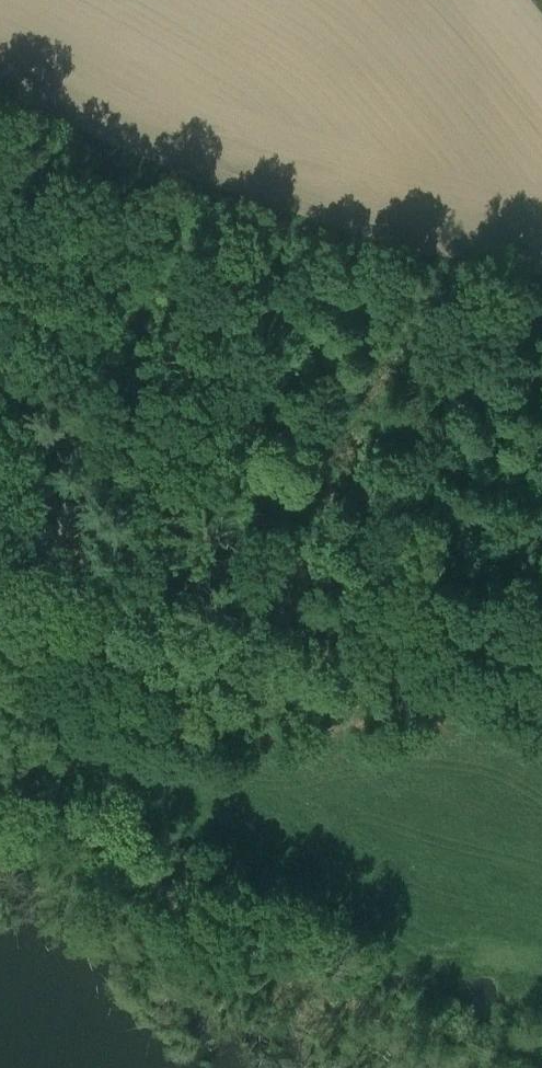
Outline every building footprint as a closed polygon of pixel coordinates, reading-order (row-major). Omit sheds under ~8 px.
[(79,441),(35,425),(27,448),(71,464),(79,441)] [(92,509),(65,499),(38,576),(64,585),(92,509)]
